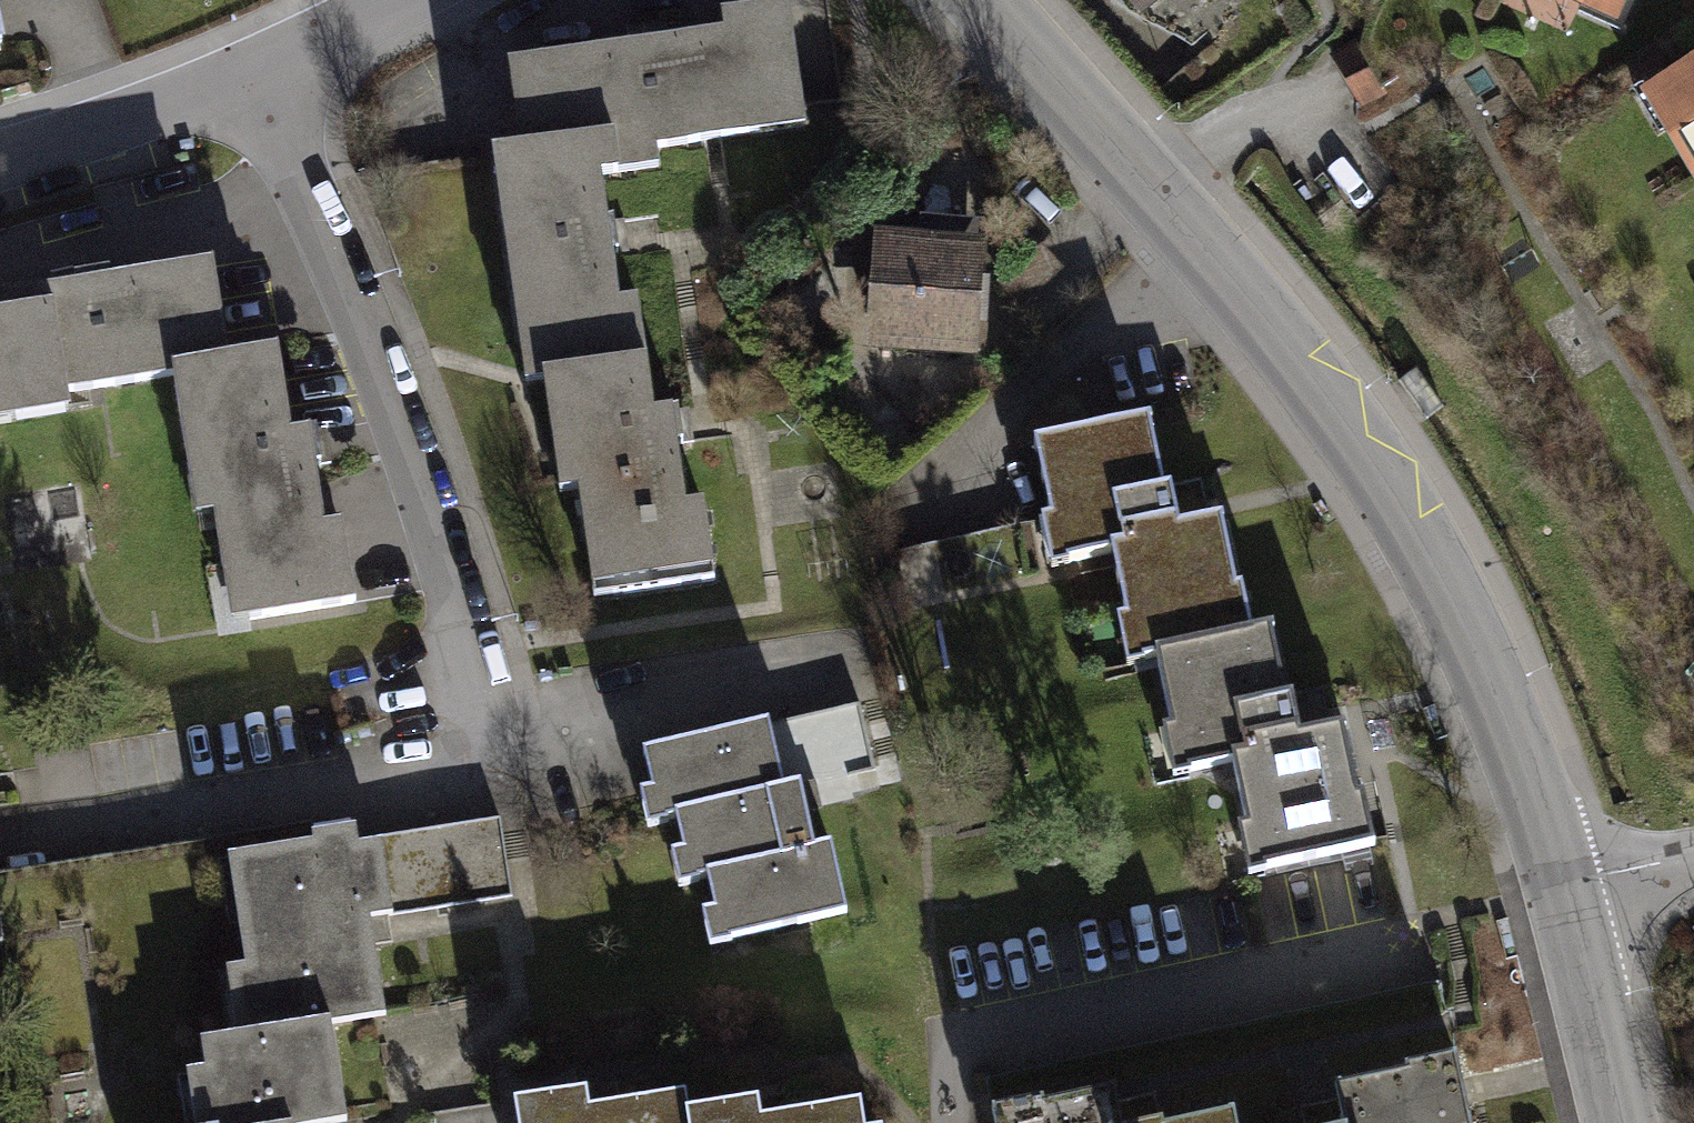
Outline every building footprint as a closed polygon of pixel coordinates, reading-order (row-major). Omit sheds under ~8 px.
[(801,107),(786,6),(721,15),(723,34),(661,43),(660,36),(628,40),(629,48),(526,62),(538,147),(593,139),(598,174),(657,166),(654,147),(758,133),(756,114),(801,107)] [(1357,48),(1334,61),(1357,101),(1381,88),(1357,48)] [(1665,86),(1683,115),(1672,121),(1693,158),(1693,69),(1665,86)] [(593,139),(538,147),(491,154),(518,343),(537,340),(542,374),(644,360),(635,300),(617,303),(610,255),(617,254),(612,221),(605,222),(598,174),(593,139)] [(920,244),(871,242),(867,296),(882,298),(878,340),(978,350),(982,289),(967,289),(970,236),(962,225),(921,222),(920,244)] [(211,264),(195,266),(194,264),(109,278),(108,271),(73,277),(74,283),(0,295),(0,403),(172,375),(171,366),(226,358),(211,264)] [(226,358),(171,366),(172,375),(188,476),(207,473),(221,565),(239,562),(248,619),(353,603),(341,522),(322,524),(313,466),(320,465),(315,430),(289,434),(277,350),(226,358)] [(644,360),(542,374),(553,452),(571,449),(585,542),(603,540),(611,595),(713,580),(702,504),(683,507),(674,445),(681,444),(677,410),(652,414),(644,360)] [(1141,659),(1156,656),(1250,634),(1240,588),(1235,589),(1220,518),(1209,520),(1200,481),(1162,489),(1147,419),(1033,443),(1050,520),(1057,518),(1066,563),(1111,553),(1125,618),(1132,616),(1141,659)] [(1250,634),(1156,656),(1171,729),(1179,727),(1188,770),(1232,761),(1246,827),(1254,825),(1263,869),(1374,846),(1363,793),(1357,795),(1349,753),(1346,753),(1340,725),(1302,733),(1294,696),(1285,697),(1276,655),(1274,656),(1268,630),(1250,634)] [(875,771),(859,705),(642,754),(658,822),(675,818),(683,853),(688,851),(695,882),(706,879),(713,913),(719,912),(726,940),(845,913),(830,844),(813,848),(799,788),(875,771)] [(301,846),(246,855),(256,920),(238,922),(255,1035),(329,1024),(384,1015),(369,918),(511,896),(500,825),(309,855),(303,856),(301,846)] [(309,855),(304,830),(0,879),(0,899),(27,1071),(147,1052),(158,1122),(214,1122),(200,1044),(255,1035),(238,922),(256,920),(246,855),(301,846),(303,856),(309,855)] [(255,1035),(200,1044),(214,1122),(331,1122),(345,1121),(329,1024),(255,1035)] [(1454,1055),(1404,1066),(1406,1071),(1335,1086),(1337,1098),(1299,1106),(1302,1122),(1469,1122),(1454,1055)] [(686,1110),(683,1091),(587,1107),(584,1088),(512,1100),(516,1122),(688,1122),(686,1110)] [(1154,1092),(1116,1100),(1113,1088),(1042,1103),(1041,1098),(991,1109),(994,1122),(1161,1122),(1154,1092)] [(686,1110),(688,1122),(863,1122),(860,1103),(759,1118),(756,1099),(686,1110)] [(1230,1114),(1188,1122),(1232,1122),(1230,1114)]
